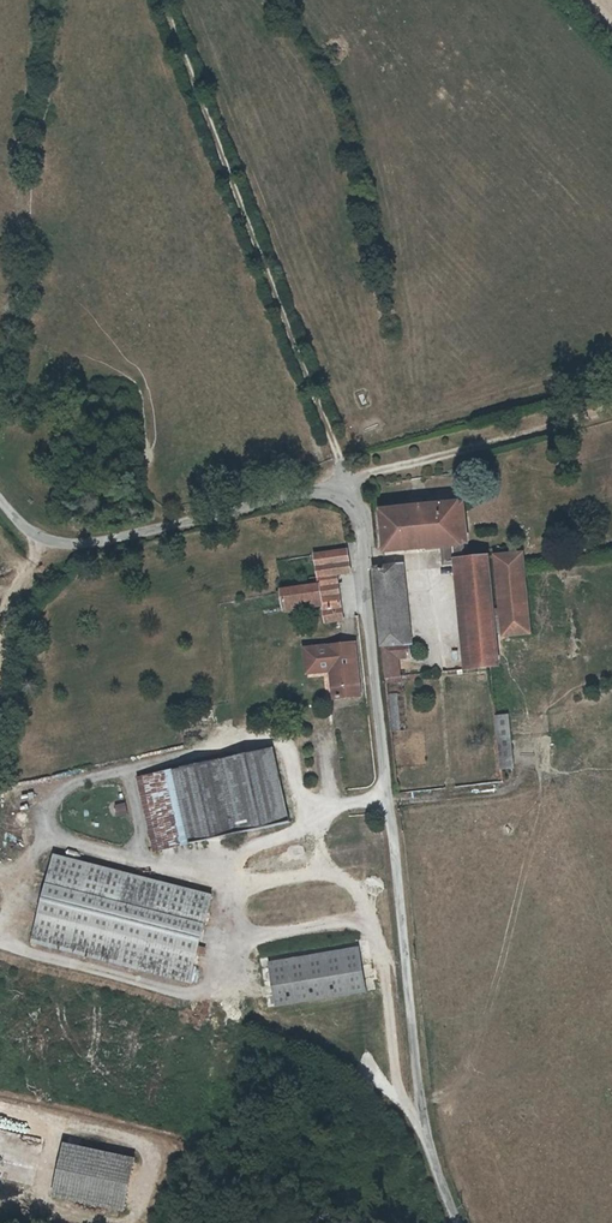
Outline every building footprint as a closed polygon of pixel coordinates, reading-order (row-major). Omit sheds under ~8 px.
[(456,570),(473,569),(474,567),(473,552),(471,510),(394,515),(396,557),(455,553),(456,570)] [(471,510),(473,552),(480,552),(478,510),(471,510)] [(328,585),(306,588),(307,604),(329,601),(331,623),(350,622),(346,578),(360,576),(357,555),(325,558),(328,585)] [(534,562),(508,564),(513,646),(541,644),(534,562)] [(505,647),(505,642),(499,565),(474,567),(473,569),(481,679),(508,676),(505,647)] [(419,664),(417,636),(410,637),(406,572),(384,574),(392,661),(399,747),(404,747),(399,692),(411,691),(410,684),(408,684),(407,665),(419,664)] [(413,572),(406,572),(410,637),(417,636),(413,572)] [(290,606),(307,604),(306,588),(289,590),(290,606)] [(325,673),(336,672),(340,672),(344,699),(366,697),(359,644),(323,648),(325,673)] [(315,675),(325,673),(323,648),(312,649),(315,675)] [(339,700),(344,699),(340,672),(336,672),(339,700)] [(516,724),(503,725),(509,778),(522,777),(516,724)] [(279,751),(179,771),(194,847),(294,825),(279,751)] [(159,853),(194,847),(179,771),(144,777),(159,853)] [(116,816),(127,813),(124,801),(112,804),(116,816)] [(215,897),(58,856),(35,943),(192,985),(215,897)] [(279,1007),(369,992),(363,953),(273,968),(279,1007)] [(137,1157),(66,1142),(55,1195),(126,1210),(137,1157)]
